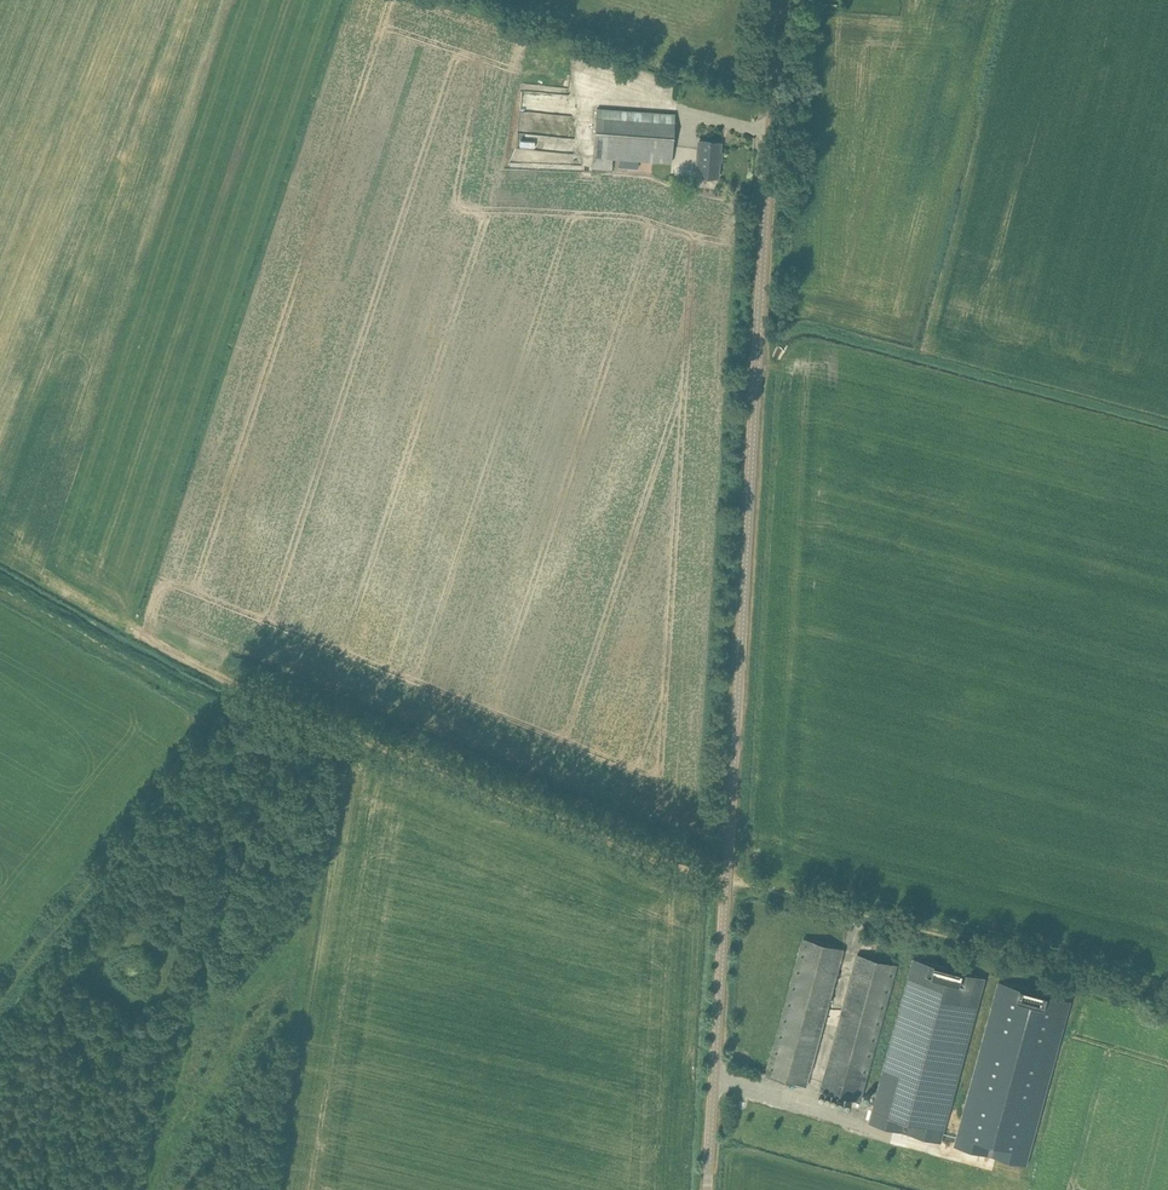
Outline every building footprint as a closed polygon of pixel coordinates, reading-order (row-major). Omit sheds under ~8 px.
[(541,92),(540,111),(576,113),(576,93),(541,92)] [(672,162),(675,114),(597,109),(594,156),(593,168),(613,169),(614,158),(672,162)] [(696,176),(717,178),(720,143),(711,142),(699,141),(696,176)] [(804,938),(767,1074),(807,1085),(844,949),(804,938)] [(898,965),(858,954),(821,1087),(861,1098),(898,965)] [(869,1123),(941,1142),(986,978),(914,958),(869,1123)] [(1001,981),(956,1146),(1028,1165),(1073,1001),(1001,981)]
